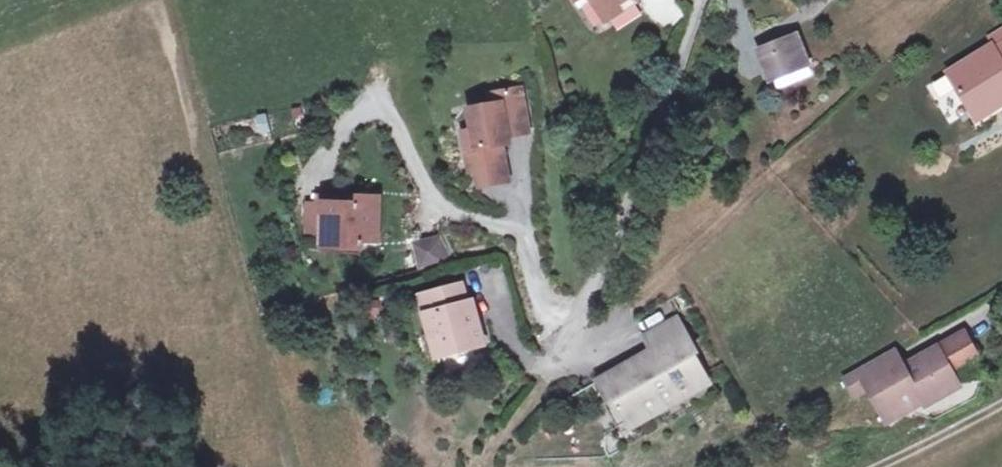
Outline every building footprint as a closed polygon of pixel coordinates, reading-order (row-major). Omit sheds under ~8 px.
[(622,0),(591,0),(599,14),(622,0)] [(599,14),(604,21),(636,1),(636,0),(622,0),(599,14)] [(764,56),(775,83),(812,66),(800,38),(764,56)] [(993,117),(1001,110),(1001,51),(964,82),(993,117)] [(821,81),(812,66),(775,83),(781,98),(821,81)] [(471,106),(475,127),(465,129),(468,148),(475,147),(479,167),(482,183),(509,178),(502,141),(501,134),(509,133),(530,129),(522,86),(492,91),(494,101),(471,106)] [(993,117),(1001,129),(1001,110),(993,117)] [(257,137),(270,135),(266,114),(254,116),(257,137)] [(501,134),(502,141),(510,140),(509,133),(501,134)] [(475,147),(468,148),(472,168),(479,167),(475,147)] [(359,200),(324,199),(323,234),(340,235),(340,243),(362,244),(362,237),(379,238),(380,194),(359,193),(359,200)] [(418,270),(450,259),(440,232),(409,243),(418,270)] [(340,235),(323,234),(323,243),(340,243),(340,235)] [(466,285),(425,296),(435,335),(440,334),(444,353),(445,355),(487,344),(481,322),(476,324),(466,285)] [(645,341),(653,355),(688,337),(681,322),(645,341)] [(435,335),(428,337),(433,356),(444,353),(440,334),(435,335)] [(896,350),(845,377),(855,396),(869,388),(887,423),(924,403),(943,393),(945,397),(961,388),(952,371),(978,357),(967,335),(905,368),(896,350)] [(688,337),(653,355),(658,364),(604,395),(609,406),(616,403),(629,428),(660,412),(655,402),(673,391),(678,400),(709,384),(695,357),(699,355),(688,337)] [(599,384),(604,395),(658,364),(653,355),(599,384)] [(943,393),(924,403),(925,407),(945,397),(943,393)]
